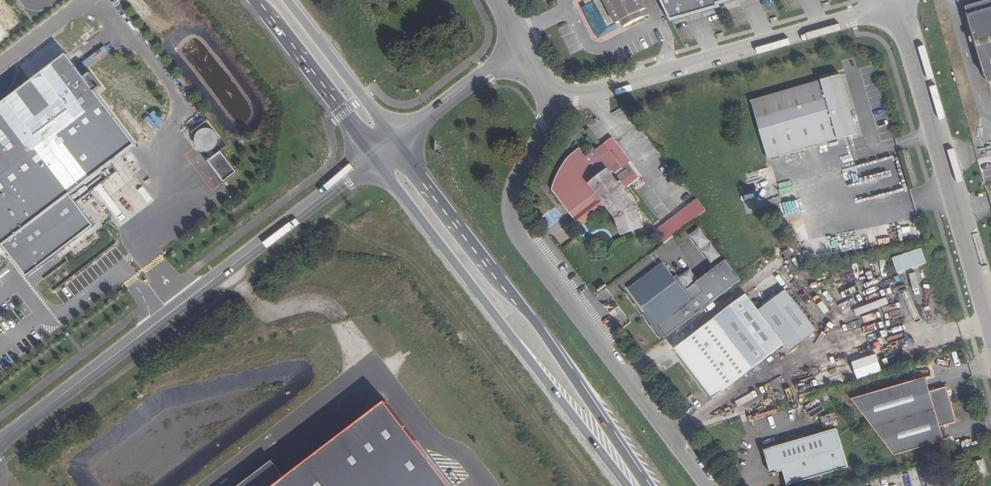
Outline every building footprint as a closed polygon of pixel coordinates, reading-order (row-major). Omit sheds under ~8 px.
[(606,29),(608,28),(594,0),(591,0),(606,29)] [(649,15),(641,0),(594,0),(608,28),(622,21),(625,27),(649,15)] [(673,21),(740,0),(662,0),(673,21)] [(968,15),(984,75),(990,73),(990,9),(968,15)] [(0,101),(0,246),(2,244),(26,274),(90,223),(73,201),(114,170),(108,162),(131,143),(61,53),(0,101)] [(751,101),(768,160),(857,134),(840,75),(751,101)] [(612,137),(587,156),(581,149),(570,157),(558,184),(556,193),(567,208),(571,205),(579,216),(595,205),(599,211),(606,206),(616,219),(618,222),(619,223),(619,224),(622,235),(643,227),(639,214),(638,211),(637,209),(635,206),(633,204),(632,202),(624,191),(626,189),(621,182),(634,173),(627,165),(630,162),(612,137)] [(216,148),(203,158),(219,178),(232,169),(216,148)] [(790,179),(777,183),(781,194),(793,189),(790,179)] [(645,240),(654,252),(707,211),(698,199),(645,240)] [(579,225),(599,211),(595,205),(579,216),(571,205),(567,208),(579,225)] [(702,226),(691,233),(713,265),(724,258),(702,226)] [(899,272),(929,262),(924,247),(894,256),(899,272)] [(673,278),(662,264),(628,290),(664,338),(741,280),(725,260),(687,289),(676,276),(673,278)] [(746,295),(714,319),(675,349),(713,398),(752,369),(784,344),(746,295)] [(845,363),(848,380),(874,375),(870,357),(845,363)] [(851,398),(894,455),(944,440),(940,426),(956,422),(946,386),(930,391),(925,377),(851,398)] [(396,401),(284,485),(461,485),(396,401)] [(848,467),(836,428),(764,449),(771,474),(783,471),(787,485),(848,467)]
